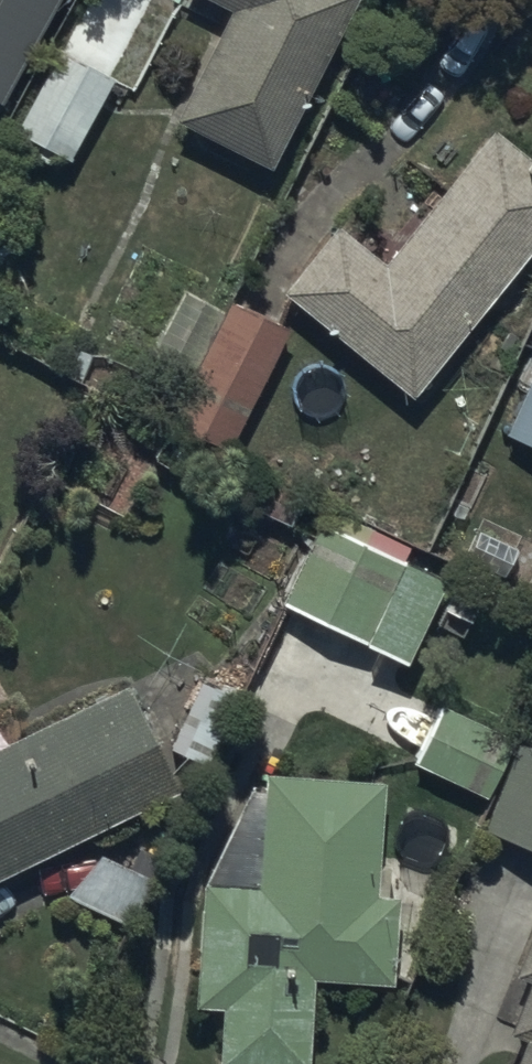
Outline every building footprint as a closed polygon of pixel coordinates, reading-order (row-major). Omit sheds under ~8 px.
[(52,0),(0,0),(0,93),(52,0)] [(272,168),(358,0),(211,0),(232,11),(176,120),(272,168)] [(111,73),(56,43),(11,126),(66,155),(111,73)] [(531,249),(531,156),(495,125),(402,241),(375,220),(359,240),(336,222),(282,290),(414,397),(531,249)] [(227,453),(286,330),(232,302),(226,314),(182,293),(151,358),(192,378),(169,425),(227,453)] [(509,436),(531,446),(531,386),(509,436)] [(409,664),(448,584),(408,565),(414,553),(377,535),(370,547),(327,525),(287,604),(409,664)] [(179,794),(130,689),(0,750),(0,878),(179,794)] [(513,742),(442,712),(416,770),(488,800),(513,742)] [(481,828),(531,849),(531,753),(515,746),(481,828)] [(312,979),(388,981),(391,877),(371,876),(374,784),(269,780),(269,792),(254,791),(202,890),(198,1011),(223,1011),(221,1063),(309,1063),(312,979)] [(515,979),(528,984),(508,1037),(525,1044),(517,1063),(531,1063),(531,936),(515,979)]
